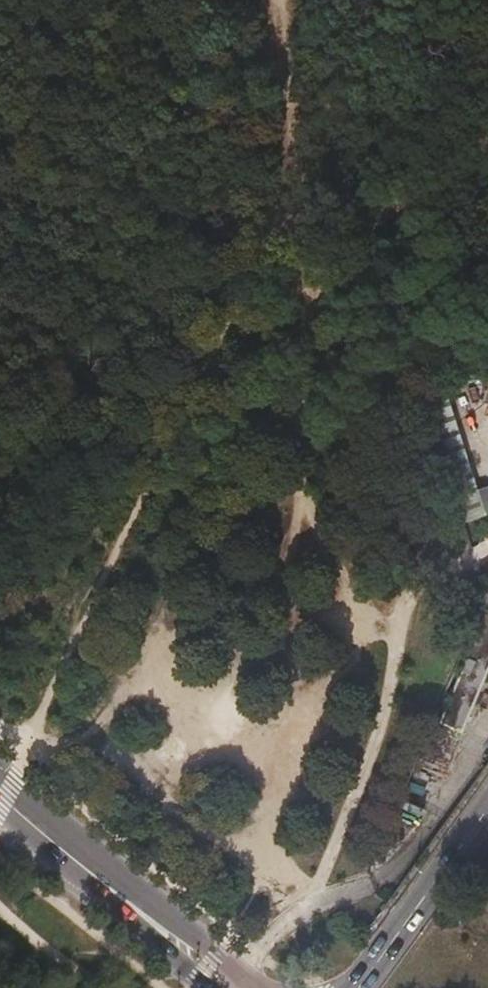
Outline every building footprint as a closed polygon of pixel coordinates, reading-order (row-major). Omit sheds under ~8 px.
[(467,524),(487,518),(487,489),(480,491),(447,389),(423,396),(467,524)] [(486,592),(480,607),(486,611),(438,722),(432,720),(416,756),(444,768),(487,664),(487,588),(486,592)]
